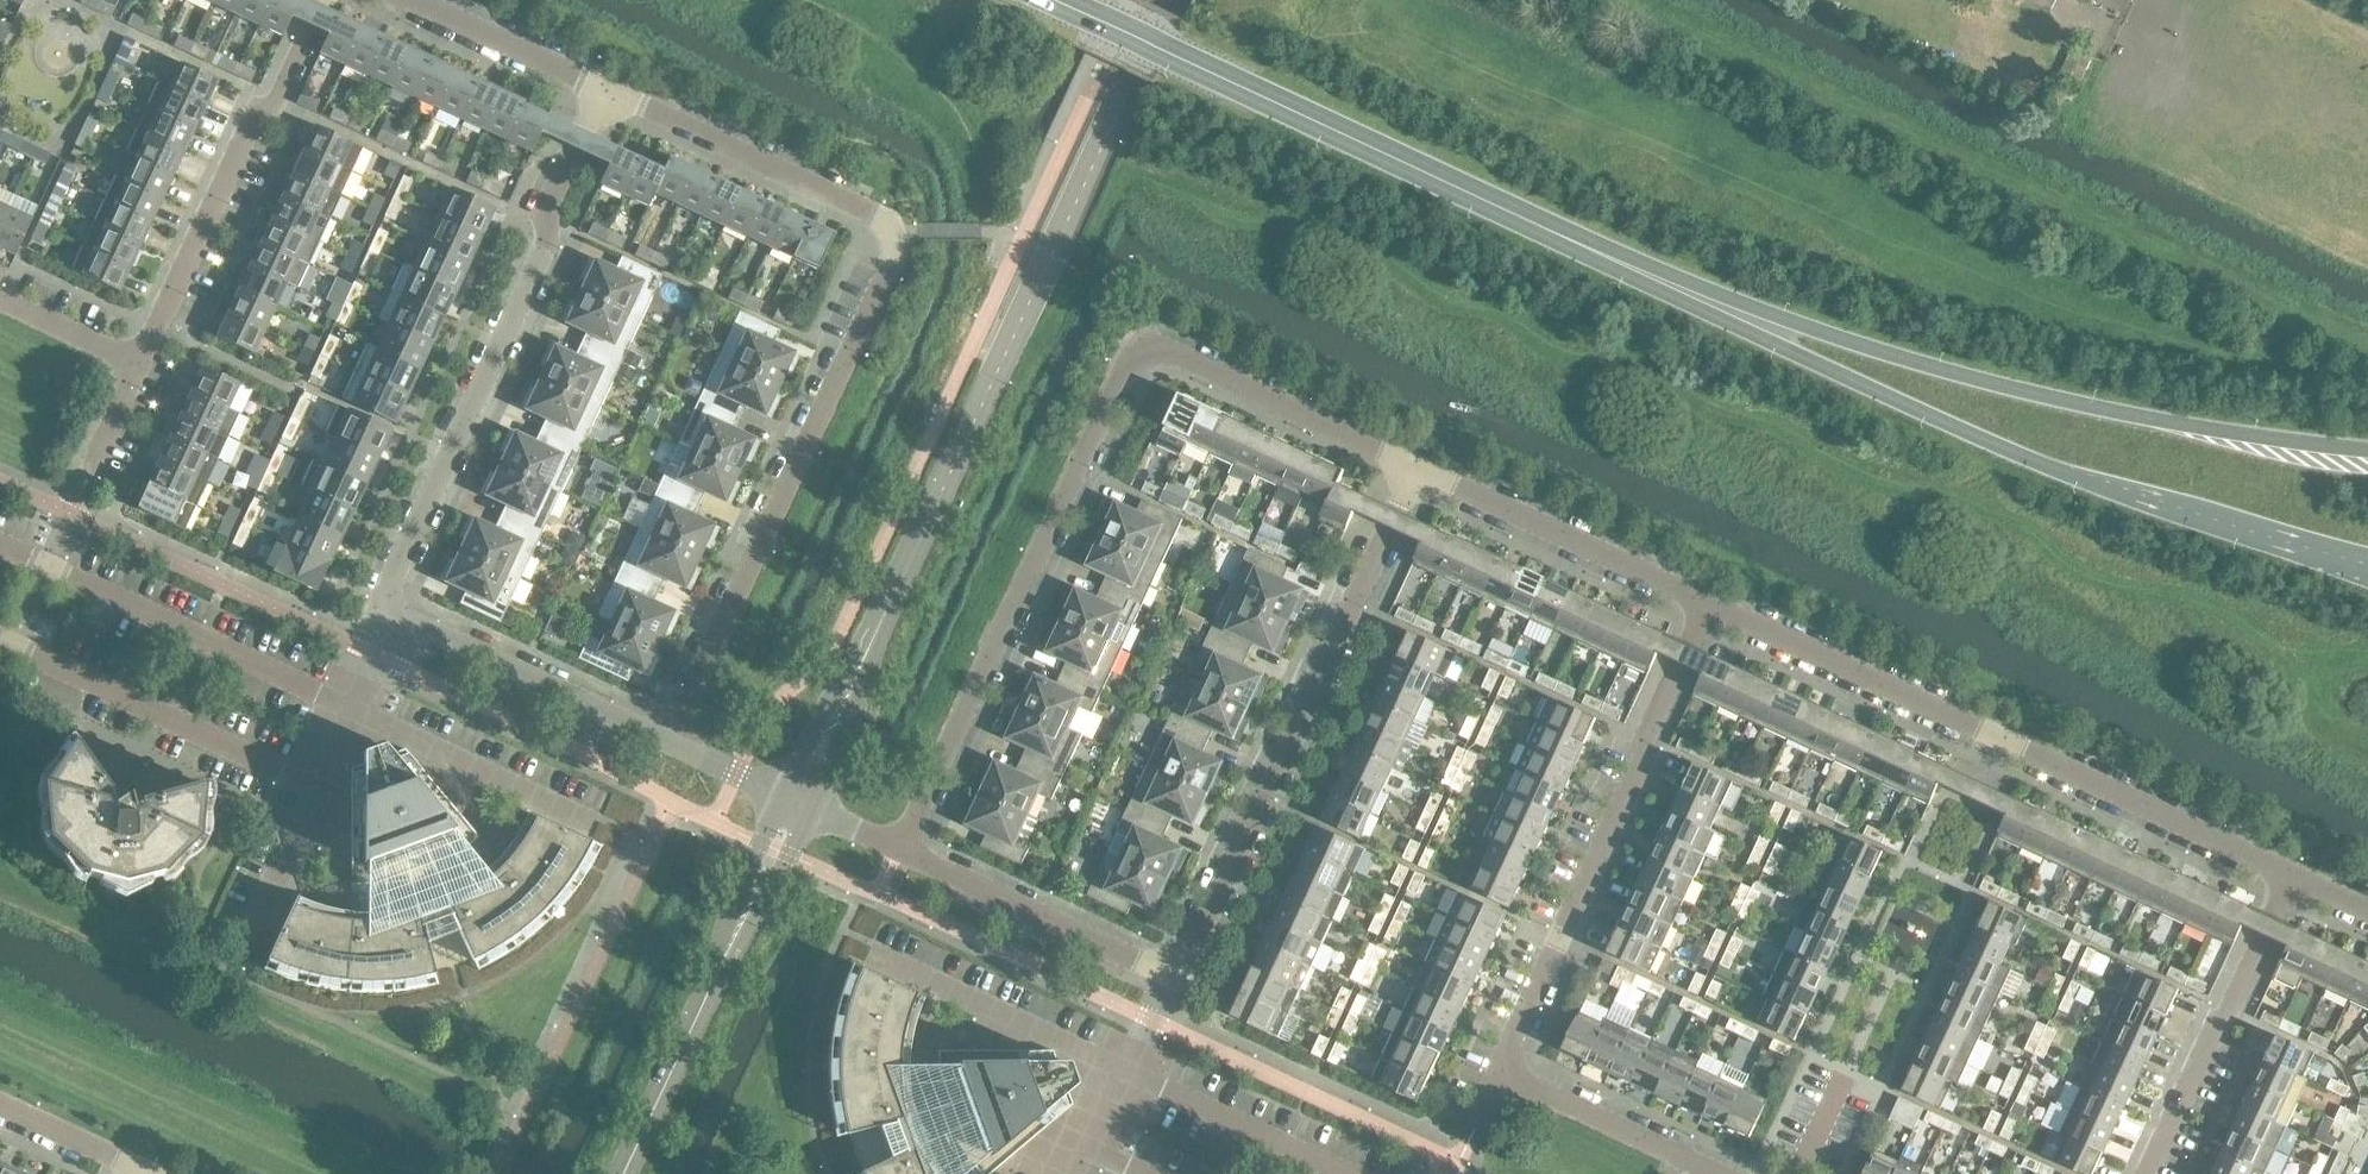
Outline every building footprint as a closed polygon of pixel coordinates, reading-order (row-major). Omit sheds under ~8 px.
[(100,0),(82,0),(80,3),(96,10),(100,0)] [(103,0),(100,0),(96,10),(111,17),(116,6),(103,0)] [(242,0),(213,0),(212,3),(235,14),(242,0)] [(270,0),(242,0),(235,14),(259,24),(270,0)] [(259,24),(283,36),(292,17),(314,27),(322,10),(300,0),(270,0),(259,24)] [(344,64),(361,28),(322,10),(314,27),(329,34),(320,53),(344,64)] [(142,31),(147,21),(132,14),(127,24),(142,31)] [(0,25),(0,36),(6,39),(12,25),(2,20),(0,25)] [(162,28),(147,21),(142,31),(157,38),(162,28)] [(367,75),(384,39),(361,28),(344,64),(367,75)] [(189,53),(194,42),(178,35),(174,46),(189,53)] [(129,55),(135,41),(125,37),(119,51),(129,55)] [(391,86),(407,50),(384,39),(367,75),(391,86)] [(209,49),(194,42),(189,53),(204,60),(209,49)] [(2071,100),(2076,89),(2091,58),(2072,49),(2052,92),(2071,100)] [(414,97),(431,61),(407,50),(391,86),(414,97)] [(235,75),(240,64),(222,56),(217,66),(235,75)] [(437,108),(454,72),(431,61),(414,97),(437,108)] [(218,80),(181,63),(170,87),(206,104),(218,80)] [(255,71),(240,64),(235,75),(250,82),(255,71)] [(110,70),(103,84),(113,89),(120,75),(110,70)] [(461,119),(478,83),(454,72),(437,108),(461,119)] [(196,127),(206,104),(170,87),(159,82),(148,105),(196,127)] [(484,130),(501,93),(478,83),(461,119),(484,130)] [(107,102),(113,89),(103,84),(97,98),(107,102)] [(296,103),(315,112),(320,101),(301,92),(296,103)] [(508,140),(524,104),(501,93),(484,130),(508,140)] [(524,104),(508,140),(532,152),(541,133),(574,149),(583,131),(524,104)] [(185,150),(196,127),(148,105),(137,128),(185,150)] [(344,125),(349,115),(334,108),(329,118),(344,125)] [(364,122),(349,115),(344,125),(359,132),(364,122)] [(88,117),(82,130),(91,135),(98,121),(88,117)] [(316,125),(304,149),(352,171),(363,147),(316,125)] [(400,127),(395,136),(405,141),(409,132),(400,127)] [(174,173),(185,150),(137,128),(127,151),(138,157),(174,173)] [(85,149),(91,135),(82,130),(75,144),(85,149)] [(391,147),(395,136),(381,130),(376,140),(391,147)] [(624,195),(641,159),(583,131),(574,149),(608,165),(600,183),(624,195)] [(405,141),(395,136),(391,147),(406,154),(411,144),(405,141)] [(32,157),(37,147),(23,141),(18,150),(32,157)] [(50,153),(37,147),(32,157),(46,163),(50,153)] [(341,195),(352,171),(304,149),(294,172),(341,195)] [(438,169),(442,158),(427,151),(423,162),(438,169)] [(677,204),(694,168),(669,156),(663,169),(664,169),(654,192),(654,193),(677,204)] [(163,197),(174,173),(138,157),(127,180),(163,197)] [(458,165),(442,158),(438,169),(453,176),(458,165)] [(664,169),(663,169),(641,159),(624,195),(648,206),(654,193),(654,192),(664,169)] [(384,174),(394,179),(401,165),(391,160),(384,174)] [(66,163),(60,177),(70,182),(76,168),(66,163)] [(700,214),(717,178),(694,168),(677,204),(700,214)] [(484,190),(489,180),(471,171),(466,182),(484,190)] [(341,195),(294,172),(283,196),(330,218),(341,195)] [(163,197),(127,180),(116,175),(105,198),(152,220),(163,197)] [(403,175),(394,195),(404,200),(413,180),(403,175)] [(63,196),(70,182),(60,177),(53,191),(63,196)] [(724,225),(740,189),(717,178),(700,214),(724,225)] [(504,187),(489,180),(484,190),(499,198),(504,187)] [(452,189),(439,215),(481,235),(490,216),(484,213),(487,208),(492,210),(493,208),(472,197),(452,189)] [(747,236),(764,200),(740,189),(724,225),(747,236)] [(378,212),(385,198),(375,194),(369,207),(378,212)] [(394,220),(404,200),(394,195),(385,215),(394,220)] [(319,241),(330,218),(283,196),(272,219),(319,241)] [(141,243),(152,220),(105,198),(94,221),(141,243)] [(770,247),(787,211),(764,200),(747,236),(770,247)] [(8,207),(0,204),(0,225),(8,207)] [(31,218),(8,207),(0,225),(0,248),(16,255),(33,219),(31,218)] [(372,226),(378,212),(369,207),(362,221),(372,226)] [(45,210),(38,224),(48,228),(54,215),(45,210)] [(793,258),(810,222),(787,211),(770,247),(793,258)] [(472,254),(481,235),(439,215),(427,242),(468,262),(469,260),(464,258),(466,252),(472,254)] [(319,241),(272,219),(261,242),(309,264),(319,241)] [(131,267),(141,243),(94,221),(83,245),(131,267)] [(603,240),(608,229),(593,222),(588,233),(603,240)] [(835,233),(810,222),(793,258),(818,269),(835,233)] [(42,242),(48,228),(38,224),(32,238),(42,242)] [(379,229),(369,249),(379,253),(388,233),(379,229)] [(626,238),(608,229),(603,240),(621,249),(626,238)] [(353,240),(347,254),(357,259),(363,245),(353,240)] [(309,264),(261,242),(250,266),(286,283),(298,288),(309,264)] [(468,263),(468,262),(427,242),(415,269),(456,288),(465,269),(460,267),(462,261),(468,263)] [(650,262),(655,251),(640,244),(635,255),(650,262)] [(119,291),(131,267),(83,245),(72,269),(119,291)] [(370,273),(379,253),(369,249),(360,268),(370,273)] [(670,258),(655,251),(650,262),(665,269),(670,258)] [(350,272),(357,259),(347,254),(341,268),(350,272)] [(587,279),(581,291),(641,319),(661,275),(629,260),(623,273),(596,261),(595,263),(590,260),(583,277),(587,279)] [(447,308),(456,288),(415,269),(404,264),(392,290),(444,315),(444,313),(439,311),(442,305),(447,308)] [(276,306),(286,283),(250,266),(239,289),(276,306)] [(696,284),(701,273),(686,266),(681,277),(696,284)] [(716,280),(701,273),(696,284),(711,291),(716,280)] [(342,308),(345,302),(348,294),(353,285),(345,281),(341,291),(338,289),(332,303),(342,308)] [(353,285),(348,294),(345,302),(354,306),(363,286),(354,282),(353,285)] [(743,306),(748,295),(733,288),(728,299),(743,306)] [(265,329),(276,306),(239,289),(228,312),(265,329)] [(443,316),(444,315),(392,290),(379,318),(389,323),(390,322),(431,341),(440,322),(435,320),(438,314),(443,316)] [(641,319),(581,291),(575,304),(571,302),(563,318),(568,320),(567,322),(594,334),(589,347),(621,362),(641,319)] [(701,293),(696,304),(704,308),(709,297),(701,293)] [(763,302),(748,295),(743,306),(758,313),(763,302)] [(345,326),(354,306),(345,302),(342,308),(335,322),(345,326)] [(335,322),(342,308),(332,303),(325,317),(335,322)] [(777,309),(772,319),(791,328),(795,317),(777,309)] [(739,311),(719,355),(778,383),(784,370),(789,372),(796,356),(792,354),(792,352),(765,340),(772,326),(739,311)] [(254,353),(265,329),(228,312),(217,336),(254,353)] [(676,316),(669,331),(678,336),(685,321),(676,316)] [(418,369),(431,341),(390,322),(389,323),(378,348),(414,365),(413,367),(418,369)] [(687,326),(682,339),(694,344),(699,331),(687,326)] [(310,333),(304,347),(313,352),(320,338),(310,333)] [(329,335),(321,354),(330,358),(339,339),(329,335)] [(410,373),(413,367),(414,365),(378,348),(367,343),(355,370),(406,394),(415,375),(410,373)] [(307,366),(313,352),(304,347),(297,361),(307,366)] [(601,405),(621,362),(589,347),(583,360),(556,347),(555,349),(550,347),(543,363),(547,365),(541,378),(601,405)] [(636,369),(641,357),(628,351),(622,363),(636,369)] [(320,379),(330,358),(321,354),(311,375),(320,379)] [(772,396),(778,383),(719,355),(699,399),(731,414),(737,401),(764,414),(765,412),(769,414),(777,398),(772,396)] [(636,369),(622,363),(617,375),(630,381),(636,369)] [(240,383),(203,366),(192,390),(228,407),(240,383)] [(397,414),(406,394),(355,370),(342,398),(394,422),(395,419),(390,417),(392,411),(397,414)] [(601,405),(541,378),(535,390),(531,388),(523,404),(528,407),(527,408),(554,421),(548,433),(581,448),(601,405)] [(240,412),(228,407),(192,390),(181,414),(229,436),(240,412)] [(1187,443),(1204,405),(1180,394),(1162,432),(1187,443)] [(300,397),(292,416),(301,420),(310,401),(300,397)] [(725,426),(731,414),(699,399),(678,442),(692,449),(693,448),(738,469),(744,457),(749,459),(756,442),(751,440),(752,439),(725,426)] [(390,429),(339,405),(326,432),(336,437),(378,457),(387,437),(381,435),(384,429),(389,432),(390,429)] [(1210,454),(1228,416),(1204,405),(1187,443),(1210,454)] [(274,411),(267,425),(277,430),(284,416),(274,411)] [(229,436),(181,414),(170,437),(218,459),(229,436)] [(291,441),(301,420),(292,416),(282,437),(291,441)] [(1233,465),(1251,427),(1228,416),(1210,454),(1233,465)] [(271,444),(277,430),(267,425),(261,439),(271,444)] [(1257,476),(1274,438),(1251,427),(1233,465),(1257,476)] [(561,492),(581,448),(548,433),(543,446),(515,433),(515,435),(510,433),(503,449),(507,451),(501,464),(561,492)] [(218,459),(170,437),(160,460),(207,482),(218,459)] [(369,476),(378,457),(336,437),(325,462),(324,464),(365,483),(366,482),(361,479),(363,473),(369,476)] [(1280,486),(1297,448),(1274,438),(1257,476),(1280,486)] [(732,482),(738,469),(693,448),(692,449),(678,442),(659,485),(691,500),(697,487),(724,500),(725,498),(729,500),(737,484),(732,482)] [(1298,508),(1303,497),(1321,459),(1297,448),(1280,486),(1275,497),(1298,508)] [(276,450),(270,462),(267,469),(276,474),(285,455),(276,450)] [(365,485),(365,483),(324,464),(325,462),(314,457),(301,485),(312,490),(353,510),(362,490),(357,488),(359,482),(365,485)] [(267,469),(270,462),(260,458),(254,471),(264,476),(267,469)] [(611,480),(617,469),(595,459),(589,470),(593,472),(611,480)] [(1345,471),(1321,459),(1303,497),(1325,508),(1328,509),(1339,484),(1345,471)] [(207,482),(160,460),(149,483),(196,506),(207,482)] [(561,492),(501,464),(495,477),(491,475),(483,491),(488,493),(487,495),(514,507),(508,520),(540,535),(561,492)] [(267,494),(276,474),(267,469),(264,476),(257,489),(267,494)] [(257,489),(264,476),(254,471),(248,485),(257,489)] [(685,512),(691,500),(659,485),(658,485),(644,478),(638,490),(653,497),(639,528),(698,556),(704,543),(708,545),(716,529),(711,527),(712,525),(685,512)] [(1142,491),(1160,499),(1165,490),(1147,482),(1142,491)] [(196,506),(149,483),(137,508),(185,530),(196,506)] [(1362,495),(1339,484),(1328,509),(1325,508),(1319,521),(1345,532),(1354,512),(1388,528),(1396,510),(1362,495)] [(344,529),(353,510),(312,490),(299,517),(341,536),(341,535),(336,532),(339,526),(344,529)] [(1184,510),(1188,501),(1170,492),(1165,502),(1184,510)] [(1206,509),(1188,501),(1184,510),(1202,519),(1206,509)] [(251,503),(242,523),(251,527),(261,508),(251,503)] [(1109,522),(1104,534),(1163,562),(1183,518),(1151,503),(1145,516),(1118,504),(1117,505),(1112,503),(1104,520),(1109,522)] [(230,505),(224,518),(234,523),(240,509),(230,505)] [(1454,537),(1430,526),(1396,510),(1388,528),(1422,543),(1412,564),(1413,565),(1437,575),(1454,537)] [(1230,532),(1235,523),(1217,514),(1212,524),(1230,532)] [(340,538),(341,536),(299,517),(287,544),(328,563),(337,543),(332,541),(335,535),(340,538)] [(227,537),(234,523),(224,518),(217,532),(227,537)] [(520,579),(540,535),(508,520),(502,532),(475,520),(474,521),(470,519),(462,535),(467,537),(461,550),(506,571),(506,572),(520,579)] [(242,548),(251,527),(242,523),(232,543),(242,548)] [(1253,531),(1235,523),(1230,532),(1249,541),(1253,531)] [(692,568),(698,556),(639,528),(618,571),(651,586),(656,574),(684,586),(684,585),(689,587),(696,570),(692,568)] [(571,531),(564,546),(578,552),(585,537),(571,531)] [(1163,562),(1104,534),(1097,547),(1093,545),(1085,561),(1090,564),(1089,565),(1116,578),(1116,579),(1117,579),(1112,589),(1111,589),(1111,590),(1103,586),(1103,587),(1143,605),(1163,562)] [(1263,536),(1259,545),(1277,554),(1281,544),(1263,536)] [(1460,586),(1478,548),(1454,537),(1437,575),(1460,586)] [(319,582),(328,563),(287,544),(274,571),(315,591),(317,588),(311,585),(314,580),(319,582)] [(1277,554),(1295,562),(1300,553),(1281,544),(1277,554)] [(564,546),(557,561),(571,567),(578,552),(564,546)] [(1483,597),(1501,559),(1478,548),(1460,586),(1483,597)] [(1249,549),(1229,592),(1247,601),(1288,620),(1294,608),(1299,610),(1306,593),(1302,591),(1302,590),(1275,577),(1276,576),(1274,576),(1279,565),(1280,566),(1281,564),(1249,549)] [(496,593),(506,572),(506,571),(461,550),(455,563),(451,561),(443,577),(447,579),(447,581),(474,593),(468,607),(500,622),(510,599),(496,593)] [(1507,608),(1524,570),(1501,559),(1483,597),(1507,608)] [(1302,562),(1297,571),(1315,579),(1320,570),(1302,562)] [(1530,619),(1548,581),(1524,570),(1507,608),(1530,619)] [(645,599),(651,586),(618,571),(598,615),(612,622),(613,621),(658,642),(664,629),(668,631),(676,615),(671,613),(672,611),(645,599)] [(1553,630),(1571,592),(1548,581),(1530,619),(1553,630)] [(1123,648),(1143,605),(1103,587),(1110,591),(1111,592),(1106,602),(1105,602),(1105,603),(1077,590),(1077,591),(1072,589),(1064,606),(1069,608),(1063,621),(1123,648)] [(1282,633),(1288,620),(1247,601),(1229,592),(1209,635),(1241,650),(1241,649),(1240,649),(1245,639),(1246,639),(1247,638),(1274,651),(1274,650),(1279,652),(1287,635),(1282,633)] [(1577,641),(1595,603),(1571,592),(1553,630),(1577,641)] [(1600,652),(1618,614),(1595,603),(1577,641),(1600,652)] [(1413,625),(1418,616),(1400,607),(1395,617),(1413,625)] [(507,610),(502,622),(512,627),(518,615),(507,610)] [(1624,663),(1641,625),(1618,614),(1600,652),(1624,663)] [(551,615),(543,632),(556,638),(564,621),(551,615)] [(1436,624),(1418,616),(1413,625),(1432,634),(1436,624)] [(652,655),(658,642),(613,621),(612,622),(602,642),(588,636),(578,658),(619,677),(621,673),(628,671),(630,666),(643,673),(644,671),(649,673),(656,657),(652,655)] [(1123,648),(1063,621),(1057,633),(1053,631),(1045,648),(1049,650),(1049,651),(1076,664),(1076,665),(1077,665),(1072,676),(1071,675),(1070,676),(1063,672),(1063,673),(1103,691),(1123,648)] [(1688,646),(1641,625),(1624,663),(1648,674),(1658,653),(1680,664),(1688,646)] [(1446,629),(1442,639),(1460,647),(1465,637),(1446,629)] [(1457,654),(1410,632),(1399,655),(1445,677),(1457,654)] [(1240,652),(1241,650),(1209,635),(1198,657),(1213,664),(1203,685),(1248,706),(1254,694),(1258,696),(1266,680),(1261,677),(1262,676),(1235,663),(1235,662),(1234,662),(1239,652),(1240,652)] [(1483,646),(1465,637),(1460,647),(1478,655),(1483,646)] [(1718,706),(1735,668),(1711,657),(1688,646),(1680,664),(1703,674),(1693,695),(1718,706)] [(1505,668),(1509,658),(1493,651),(1488,660),(1505,668)] [(1444,678),(1445,677),(1399,655),(1388,679),(1426,696),(1436,674),(1444,678)] [(1529,667),(1509,658),(1505,668),(1525,677),(1529,667)] [(1741,717),(1759,679),(1735,668),(1718,706),(1741,717)] [(1482,687),(1492,692),(1500,673),(1490,669),(1482,687)] [(1083,735),(1103,691),(1063,673),(1062,673),(1070,677),(1070,678),(1071,678),(1066,689),(1065,688),(1064,689),(1037,676),(1037,678),(1032,675),(1024,692),(1029,694),(1023,707),(1083,735)] [(1552,690),(1556,680),(1540,673),(1536,682),(1552,690)] [(1507,677),(1498,695),(1508,699),(1516,681),(1507,677)] [(1415,720),(1426,696),(1388,679),(1377,702),(1415,720)] [(1764,728),(1782,690),(1759,679),(1741,717),(1764,728)] [(1577,690),(1556,680),(1552,690),(1572,699),(1577,690)] [(1242,719),(1248,706),(1203,685),(1193,707),(1178,700),(1168,722),(1201,737),(1201,736),(1200,735),(1205,725),(1206,726),(1206,725),(1234,737),(1234,736),(1239,738),(1247,721),(1242,719)] [(1788,739),(1805,701),(1782,690),(1764,728),(1788,739)] [(1587,694),(1582,704),(1600,712),(1605,703),(1587,694)] [(1548,725),(1586,742),(1597,719),(1559,701),(1549,697),(1538,721),(1548,725)] [(1477,699),(1469,716),(1478,720),(1486,703),(1477,699)] [(1811,750),(1829,712),(1805,701),(1788,739),(1811,750)] [(1404,743),(1415,720),(1377,702),(1366,725),(1404,743)] [(1623,711),(1605,703),(1600,712),(1619,721),(1623,711)] [(1493,706),(1485,724),(1494,728),(1502,711),(1493,706)] [(1083,735),(1023,707),(1017,719),(1012,717),(1005,734),(1009,736),(1009,738),(1036,750),(1035,751),(1037,752),(1032,762),(1031,761),(1030,762),(1023,759),(1062,778),(1083,735)] [(1835,761),(1852,723),(1829,712),(1811,750),(1835,761)] [(1469,739),(1478,720),(1469,716),(1460,735),(1469,739)] [(1575,766),(1586,742),(1548,725),(1538,721),(1527,744),(1537,749),(1537,748),(1575,766)] [(1200,738),(1201,737),(1168,722),(1148,765),(1208,793),(1214,780),(1218,783),(1226,766),(1221,764),(1222,762),(1195,750),(1195,749),(1194,748),(1199,738),(1200,738)] [(1858,772),(1876,734),(1852,723),(1835,761),(1858,772)] [(1485,747),(1494,728),(1485,724),(1476,743),(1485,747)] [(1414,748),(1404,743),(1366,725),(1355,748),(1393,766),(1403,771),(1414,748)] [(1881,783),(1899,745),(1876,734),(1858,772),(1881,783)] [(1695,756),(1699,746),(1681,738),(1676,747),(1695,756)] [(207,808),(203,807),(205,786),(204,785),(187,789),(141,801),(136,781),(115,796),(87,757),(76,742),(75,743),(63,760),(59,758),(46,770),(42,777),(40,785),(45,787),(47,808),(43,808),(41,825),(42,833),(45,841),(50,838),(65,854),(62,857),(72,871),(78,877),(86,881),(88,876),(100,879),(99,883),(125,895),(151,883),(150,879),(162,876),(164,881),(172,877),(178,871),(188,857),(185,854),(200,839),(205,841),(208,833),(209,825),(207,808)] [(1564,789),(1575,766),(1537,748),(1537,749),(1527,744),(1516,767),(1526,772),(1526,771),(1564,789)] [(529,812),(528,814),(522,826),(518,832),(511,843),(500,857),(486,870),(467,847),(472,841),(477,835),(405,749),(392,753),(385,745),(364,752),(364,764),(351,768),(351,837),(352,836),(352,855),(351,855),(351,857),(352,857),(352,880),(351,880),(351,881),(359,882),(367,884),(367,914),(351,912),(334,909),(315,904),(297,897),(268,959),(269,960),(269,959),(276,962),(283,965),(290,968),(297,970),(304,972),(311,974),(325,978),(339,980),(352,981),(359,982),(366,982),(373,982),(380,982),(393,981),(399,980),(406,979),(420,977),(433,974),(435,973),(427,942),(459,930),(473,960),(474,959),(482,955),(489,951),(496,947),(503,943),(510,938),(517,933),(523,928),(530,923),(538,915),(542,912),(549,904),(556,896),(560,892),(564,886),(568,880),(573,874),(576,868),(580,862),(584,856),(587,850),(590,842),(591,842),(591,841),(529,812)] [(1905,793),(1922,756),(1899,745),(1881,783),(1905,793)] [(1717,755),(1699,746),(1695,756),(1713,764),(1717,755)] [(1460,769),(1468,751),(1458,747),(1450,764),(1460,769)] [(1382,790),(1393,766),(1355,748),(1344,773),(1382,790)] [(1477,756),(1468,751),(1460,769),(1469,773),(1477,756)] [(1980,783),(1947,767),(1922,756),(1905,793),(1929,805),(1939,784),(1972,800),(1980,783)] [(1052,799),(1062,778),(1023,759),(1022,760),(1030,763),(1029,764),(1031,765),(1026,775),(1025,774),(1024,775),(997,763),(996,764),(992,762),(984,778),(989,781),(983,793),(1028,814),(1038,793),(1052,799)] [(1741,778),(1746,768),(1727,760),(1723,769),(1741,778)] [(1451,788),(1460,769),(1450,764),(1441,783),(1451,788)] [(1733,782),(1695,764),(1684,788),(1716,803),(1716,804),(1721,806),(1733,782)] [(1202,805),(1208,793),(1148,765),(1128,808),(1161,823),(1161,822),(1160,821),(1165,811),(1166,812),(1166,811),(1194,824),(1194,822),(1199,824),(1207,808),(1202,805)] [(1764,777),(1746,768),(1741,778),(1759,786),(1764,777)] [(1460,792),(1469,773),(1460,769),(1451,788),(1460,792)] [(1553,812),(1564,789),(1526,771),(1526,772),(1515,795),(1553,812)] [(1372,813),(1382,790),(1344,773),(1334,795),(1372,813)] [(1774,782),(1770,791),(1788,800),(1792,790),(1774,782)] [(2021,848),(2039,810),(1980,783),(1972,800),(2006,816),(1997,836),(2021,848)] [(1716,803),(1684,788),(1673,811),(1690,819),(1711,829),(1721,806),(1716,804),(1716,803)] [(1553,812),(1515,795),(1506,790),(1495,814),(1543,835),(1553,812)] [(1810,799),(1792,790),(1788,800),(1806,808),(1810,799)] [(1433,792),(1425,810),(1434,814),(1443,796),(1433,792)] [(1028,814),(983,793),(977,806),(972,803),(964,820),(969,822),(969,824),(996,836),(995,838),(996,838),(992,848),(991,848),(990,850),(1022,865),(1032,842),(1018,836),(1028,814)] [(1360,838),(1372,813),(1334,795),(1322,820),(1360,838)] [(1449,799),(1441,817),(1451,822),(1459,804),(1449,799)] [(1786,806),(1776,802),(1768,820),(1777,825),(1786,806)] [(1821,803),(1816,813),(1834,821),(1839,812),(1821,803)] [(1160,825),(1161,823),(1128,808),(1108,851),(1123,858),(1122,858),(1168,879),(1173,867),(1178,869),(1186,852),(1181,850),(1182,849),(1155,836),(1155,835),(1154,834),(1159,824),(1160,825)] [(1426,833),(1434,814),(1425,810),(1416,828),(1426,833)] [(1793,832),(1802,814),(1792,810),(1784,828),(1793,832)] [(2044,859),(2062,821),(2039,810),(2021,848),(2044,859)] [(1710,829),(1711,829),(1690,819),(1673,811),(1662,834),(1684,844),(1705,854),(1716,832),(1710,829)] [(1857,820),(1839,812),(1834,821),(1853,830),(1857,820)] [(1531,859),(1543,835),(1495,814),(1484,837),(1493,842),(1531,859)] [(1442,840),(1451,822),(1441,817),(1433,836),(1442,840)] [(2068,869),(2085,831),(2062,821),(2044,859),(2068,869)] [(1882,843),(1886,834),(1868,825),(1863,835),(1882,843)] [(1319,827),(1308,851),(1355,873),(1366,849),(1319,827)] [(2091,880),(2108,842),(2085,831),(2068,869),(2091,880)] [(1872,876),(1883,852),(1840,832),(1829,856),(1834,858),(1834,859),(1840,862),(1841,861),(1872,876)] [(1694,877),(1705,854),(1684,844),(1662,834),(1651,857),(1694,877)] [(1904,842),(1886,834),(1882,843),(1900,852),(1904,842)] [(1764,853),(1770,840),(1760,836),(1754,849),(1764,853)] [(1411,840),(1403,858),(1412,862),(1421,844),(1411,840)] [(1521,882),(1531,859),(1493,842),(1483,865),(1521,882)] [(2114,891),(2132,853),(2108,842),(2091,880),(2114,891)] [(1786,848),(1776,843),(1770,856),(1780,861),(1786,848)] [(1419,865),(1428,870),(1437,851),(1427,847),(1419,865)] [(1757,868),(1764,853),(1754,849),(1747,864),(1757,868)] [(1355,873),(1308,851),(1297,874),(1332,891),(1335,892),(1344,896),(1355,873)] [(2138,902),(2155,864),(2132,853),(2114,891),(2138,902)] [(1773,875),(1780,861),(1770,856),(1764,871),(1773,875)] [(1861,899),(1872,876),(1841,861),(1840,862),(1834,859),(1834,858),(1829,856),(1818,879),(1861,899)] [(1694,877),(1651,857),(1640,881),(1683,901),(1694,877)] [(1162,892),(1168,879),(1122,858),(1112,880),(1098,873),(1088,895),(1120,910),(1121,908),(1120,908),(1125,897),(1126,898),(1126,897),(1153,910),(1154,908),(1159,911),(1166,894),(1162,892)] [(1391,882),(1401,887),(1409,869),(1400,864),(1391,882)] [(2161,913),(2179,875),(2155,864),(2138,902),(2161,913)] [(1509,907),(1521,882),(1483,865),(1471,890),(1509,907)] [(1416,872),(1407,890),(1417,894),(1425,876),(1416,872)] [(1335,892),(1332,891),(1297,874),(1286,898),(1311,910),(1324,915),(1335,892)] [(2185,924),(2202,886),(2179,875),(2161,913),(2185,924)] [(1850,923),(1861,899),(1818,879),(1829,885),(1818,907),(1850,923)] [(1998,897),(2002,888),(1984,879),(1979,889),(1998,897)] [(1683,901),(1640,881),(1629,904),(1673,924),(1683,901)] [(1742,884),(1736,897),(1746,902),(1752,889),(1742,884)] [(2208,935),(2226,897),(2202,886),(2185,924),(2208,935)] [(2020,896),(2002,888),(1998,897),(2016,906),(2020,896)] [(1761,893),(1752,889),(1746,902),(1755,906),(1761,893)] [(1386,894),(1378,912),(1387,916),(1395,898),(1386,894)] [(1495,938),(1506,914),(1468,896),(1457,920),(1495,938)] [(1739,916),(1746,902),(1736,897),(1729,912),(1739,916)] [(2274,919),(2226,897),(2208,935),(2232,946),(2242,925),(2266,936),(2274,919)] [(1333,920),(1324,915),(1311,910),(1286,898),(1275,921),(1313,939),(1323,943),(1333,920)] [(1402,901),(1394,919),(1403,924),(1411,906),(1402,901)] [(2044,919),(2049,910),(2031,901),(2026,911),(2044,919)] [(1748,921),(1755,907),(1755,906),(1746,902),(1739,916),(1748,921)] [(2016,945),(2028,919),(1990,902),(1979,926),(2011,941),(2010,942),(2016,945)] [(1839,946),(1850,923),(1818,907),(1818,908),(1807,903),(1796,926),(1839,946)] [(1662,948),(1673,924),(1629,904),(1618,928),(1662,948)] [(2067,918),(2049,910),(2044,919),(2063,928),(2067,918)] [(1379,935),(1387,916),(1378,912),(1369,930),(1379,935)] [(1495,938),(1457,920),(1447,916),(1436,939),(1484,961),(1495,938)] [(1395,942),(1403,924),(1394,919),(1385,938),(1395,942)] [(2319,940),(2274,919),(2266,936),(2287,946),(2277,967),(2302,979),(2319,940)] [(1302,962),(1313,939),(1275,921),(1264,944),(1302,962)] [(2091,941),(2095,931),(2077,923),(2073,932),(2091,941)] [(1829,969),(1839,946),(1796,926),(1785,949),(1829,969)] [(2000,963),(2010,942),(2011,941),(1979,926),(1968,948),(2000,963)] [(1650,973),(1662,948),(1618,928),(1607,953),(1650,973)] [(1720,947),(1727,933),(1717,929),(1711,942),(1720,947)] [(2113,940),(2095,931),(2091,941),(2109,949),(2113,940)] [(1743,941),(1733,936),(1727,950),(1736,954),(1743,941)] [(1473,985),(1484,961),(1436,939),(1425,963),(1435,967),(1473,985)] [(2081,944),(2072,940),(2063,958),(2073,962),(2081,944)] [(2325,989),(2343,951),(2319,940),(2302,979),(2325,989)] [(1368,964),(1377,946),(1367,942),(1359,960),(1368,964)] [(1714,961),(1720,947),(1711,942),(1704,957),(1714,961)] [(1291,985),(1302,962),(1264,944),(1254,967),(1291,985)] [(2138,963),(2142,953),(2124,945),(2120,954),(2138,963)] [(1387,951),(1377,946),(1368,964),(1378,969),(1387,951)] [(2089,970),(2097,952),(2088,947),(2079,965),(2089,970)] [(2000,964),(2000,963),(1968,948),(1957,972),(2001,992),(2011,970),(2000,964)] [(1829,969),(1785,949),(1775,972),(1818,993),(1829,969)] [(1730,969),(1736,954),(1727,950),(1720,964),(1730,969)] [(2348,1000),(2366,962),(2343,951),(2325,989),(2348,1000)] [(2161,962),(2142,953),(2138,963),(2156,971),(2161,962)] [(1604,959),(1599,970),(1609,975),(1614,964),(1604,959)] [(1360,983),(1368,964),(1359,960),(1351,978),(1360,983)] [(2366,962),(2348,1000),(2367,1009),(2367,963),(2366,962)] [(1370,987),(1378,969),(1368,964),(1360,983),(1370,987)] [(1628,970),(1619,966),(1610,984),(1620,989),(1628,970)] [(973,1166),(979,1172),(981,1173),(987,1173),(1003,1160),(1004,1161),(1005,1160),(1005,1159),(1019,1147),(1019,1148),(1072,1104),(1067,1091),(1076,1084),(1068,1062),(1057,1063),(1052,1050),(938,1050),(937,1058),(937,1066),(899,1066),(899,1057),(900,1052),(900,1048),(902,1038),(902,1034),(905,1025),(907,1016),(910,1007),(914,998),(916,994),(923,998),(924,996),(861,967),(861,968),(858,975),(855,982),(853,989),(850,996),(848,1003),(846,1010),(844,1017),(843,1025),(842,1030),(841,1036),(840,1042),(840,1048),(839,1054),(839,1066),(839,1072),(839,1080),(839,1088),(840,1095),(841,1103),(842,1110),(843,1118),(845,1125),(847,1132),(847,1134),(878,1125),(891,1158),(861,1172),(861,1173),(862,1173),(964,1173),(973,1166)] [(1291,985),(1254,967),(1242,991),(1290,1013),(1301,990),(1291,985)] [(1462,1008),(1473,985),(1435,967),(1425,990),(1415,985),(1415,986),(1462,1008)] [(2041,967),(2035,980),(2050,987),(2056,974),(2041,967)] [(2185,985),(2189,975),(2171,967),(2166,976),(2185,985)] [(2168,1013),(2179,990),(2136,970),(2124,994),(2129,996),(2129,997),(2135,1000),(2136,999),(2168,1013)] [(1818,993),(1775,972),(1764,995),(1769,998),(1769,997),(1776,1000),(1775,1001),(1807,1016),(1818,993)] [(1990,1016),(2001,992),(1957,972),(1946,996),(1990,1016)] [(1697,973),(1688,991),(1698,995),(1706,977),(1697,973)] [(2059,991),(2065,978),(2056,974),(2050,987),(2059,991)] [(1648,991),(1652,982),(1638,975),(1633,984),(1648,991)] [(2207,984),(2189,975),(2185,985),(2203,993),(2207,984)] [(1704,998),(1714,1002),(1722,984),(1713,980),(1704,998)] [(2072,981),(2066,994),(2075,999),(2081,985),(2072,981)] [(1665,988),(1652,982),(1648,991),(1661,997),(1665,988)] [(1451,1031),(1462,1008),(1415,986),(1404,1010),(1451,1031)] [(1343,987),(1334,1005),(1344,1009),(1352,991),(1343,987)] [(2052,1006),(2059,991),(2050,987),(2043,1001),(2052,1006)] [(1290,1013),(1242,991),(1231,1015),(1279,1037),(1279,1036),(1289,1041),(1300,1018),(1290,1013)] [(1359,994),(1350,1012),(1360,1017),(1368,999),(1359,994)] [(2070,1009),(2075,999),(2066,994),(2059,1009),(2068,1013),(2070,1009)] [(2129,996),(2124,994),(2114,1017),(2157,1037),(2168,1013),(2136,999),(2135,1000),(2129,997),(2129,996)] [(1769,998),(1764,995),(1764,996),(1769,998),(1757,1023),(1795,1041),(1807,1016),(1775,1001),(1776,1000),(1769,997),(1769,998)] [(1990,1016),(1946,996),(1936,1019),(1979,1039),(1990,1016)] [(1694,1013),(1699,1003),(1684,997),(1680,1006),(1694,1013)] [(2070,1009),(2068,1013),(2082,1019),(2089,1005),(2075,999),(2070,1009)] [(1712,1010),(1699,1003),(1694,1013),(1708,1019),(1712,1010)] [(1335,1028),(1344,1009),(1334,1005),(1326,1023),(1335,1028)] [(1440,1054),(1451,1031),(1404,1010),(1393,1032),(1440,1054)] [(2279,1028),(2283,1019),(2265,1011),(2260,1020),(2279,1028)] [(1351,1035),(1360,1017),(1350,1012),(1342,1031),(1351,1035)] [(1602,1030),(1604,1023),(1579,1012),(1562,1049),(1586,1061),(1601,1030),(1602,1030)] [(2146,1060),(2157,1037),(2114,1017),(2103,1040),(2146,1060)] [(1622,1047),(1630,1029),(1606,1018),(1604,1023),(1602,1030),(1601,1030),(1586,1061),(1610,1072),(1622,1047)] [(1741,1035),(1746,1025),(1731,1018),(1726,1028),(1741,1035)] [(1968,1062),(1979,1039),(1936,1019),(1925,1042),(1968,1062)] [(2301,1028),(2283,1019),(2279,1028),(2297,1037),(2301,1028)] [(2040,1039),(2046,1026),(2037,1022),(2031,1035),(2040,1039)] [(1759,1031),(1746,1025),(1741,1035),(1754,1041),(1759,1031)] [(2056,1031),(2046,1026),(2040,1039),(2050,1044),(2056,1031)] [(1633,1083),(1653,1040),(1630,1029),(1622,1047),(1610,1072),(1633,1083)] [(1430,1078),(1440,1054),(1393,1032),(1382,1056),(1430,1078)] [(2311,1033),(2307,1041),(2325,1050),(2329,1041),(2311,1033)] [(1320,1035),(1312,1053),(1322,1057),(1330,1039),(1320,1035)] [(2033,1054),(2040,1039),(2031,1035),(2024,1049),(2033,1054)] [(2276,1035),(2265,1058),(2295,1072),(2296,1075),(2303,1077),(2314,1053),(2276,1035)] [(1792,1047),(1774,1039),(1770,1048),(1788,1057),(1792,1047)] [(2044,1058),(2050,1044),(2040,1039),(2033,1054),(2044,1058)] [(1670,1064),(1676,1050),(1653,1040),(1633,1083),(1656,1093),(1670,1064)] [(2135,1084),(2146,1060),(2103,1040),(2092,1064),(2135,1084)] [(1328,1060),(1338,1065),(1346,1047),(1336,1042),(1328,1060)] [(1957,1085),(1968,1062),(1925,1042),(1914,1066),(1945,1080),(1945,1079),(1952,1082),(1957,1085)] [(2338,1057),(2346,1048),(2342,1044),(2334,1054),(2338,1057)] [(2350,1051),(2346,1048),(2338,1057),(2342,1060),(2350,1051)] [(1680,1104),(1697,1066),(1700,1061),(1676,1050),(1670,1064),(1656,1093),(1680,1104)] [(1418,1102),(1430,1078),(1382,1056),(1371,1080),(1418,1102)] [(2308,1080),(2303,1077),(2296,1075),(2295,1072),(2265,1058),(2254,1082),(2297,1102),(2308,1080)] [(2124,1106),(2135,1084),(2092,1064),(2081,1086),(2124,1106)] [(1703,1115),(1721,1077),(1697,1066),(1680,1104),(1703,1115)] [(1940,1108),(1952,1082),(1945,1079),(1945,1080),(1914,1066),(1902,1090),(1940,1108)] [(2016,1085),(2022,1071),(2012,1067),(2006,1080),(2016,1085)] [(2364,1072),(2353,1076),(2355,1081),(2366,1077),(2364,1072)] [(2028,1074),(2022,1088),(2032,1092),(2038,1079),(2028,1074)] [(1744,1089),(1744,1088),(1721,1077),(1703,1115),(1726,1126),(1741,1095),(1739,1094),(1742,1088),(1744,1089)] [(2367,1082),(2366,1077),(2355,1081),(2356,1086),(2367,1082)] [(2349,1087),(2344,1085),(2331,1079),(2327,1088),(2345,1097),(2349,1087)] [(2009,1099),(2016,1085),(2006,1080),(2000,1094),(2009,1099)] [(2297,1102),(2254,1082),(2244,1105),(2287,1125),(2297,1102)] [(2113,1130),(2124,1106),(2081,1086),(2070,1110),(2113,1130)] [(1750,1137),(1768,1099),(1744,1088),(1744,1089),(1742,1088),(1739,1094),(1741,1095),(1726,1126),(1750,1137)] [(2025,1106),(2032,1092),(2022,1088),(2016,1102),(2025,1106)] [(1893,1110),(1891,1116),(1915,1127),(1924,1108),(1899,1097),(1898,1100),(1899,1100),(1894,1111),(1893,1110)] [(2287,1125),(2244,1105),(2233,1128),(2276,1149),(2287,1125)] [(2345,1121),(2350,1111),(2341,1106),(2335,1119),(2344,1124),(2345,1121)] [(1992,1110),(1984,1128),(1993,1133),(2002,1115),(1992,1110)] [(2102,1154),(2113,1130),(2070,1110),(2060,1133),(2065,1135),(2065,1136),(2070,1139),(2102,1154)] [(1942,1128),(1946,1119),(1929,1111),(1925,1120),(1942,1128)] [(2333,1147),(2341,1130),(2344,1124),(2335,1119),(2327,1116),(2316,1139),(2333,1147)] [(2000,1136),(2009,1140),(2018,1122),(2008,1118),(2000,1136)] [(1961,1126),(1946,1119),(1942,1128),(1957,1135),(1961,1126)] [(2364,1129),(2345,1121),(2344,1124),(2341,1130),(2359,1139),(2364,1129)] [(2276,1149),(2233,1128),(2222,1152),(2265,1172),(2276,1149)] [(1988,1150),(1993,1141),(1980,1134),(1975,1144),(1988,1150)] [(2065,1136),(2053,1161),(2082,1173),(2093,1173),(2102,1154),(2070,1139),(2065,1136)] [(2008,1147),(1993,1141),(1988,1150),(2003,1157),(2008,1147)] [(1899,1161),(1875,1149),(1863,1173),(1892,1173),(1895,1167),(1897,1167),(1900,1161),(1899,1161)] [(2265,1172),(2222,1152),(2212,1173),(2264,1173),(2265,1172)] [(2348,1156),(2339,1152),(2330,1170),(2339,1173),(2340,1173),(2348,1156)] [(2322,1170),(2328,1157),(2319,1153),(2313,1166),(2322,1170)] [(1924,1166),(1902,1155),(1899,1161),(1900,1161),(1897,1167),(1895,1167),(1892,1173),(1921,1173),(1924,1166)] [(2035,1172),(2039,1162),(2026,1156),(2022,1166),(2035,1172)] [(19,1170),(0,1162),(0,1173),(17,1173),(19,1170)] [(2039,1162),(2035,1172),(2040,1173),(2052,1173),(2054,1169),(2039,1162)] [(2322,1170),(2313,1166),(2309,1173),(2321,1173),(2322,1170)]
